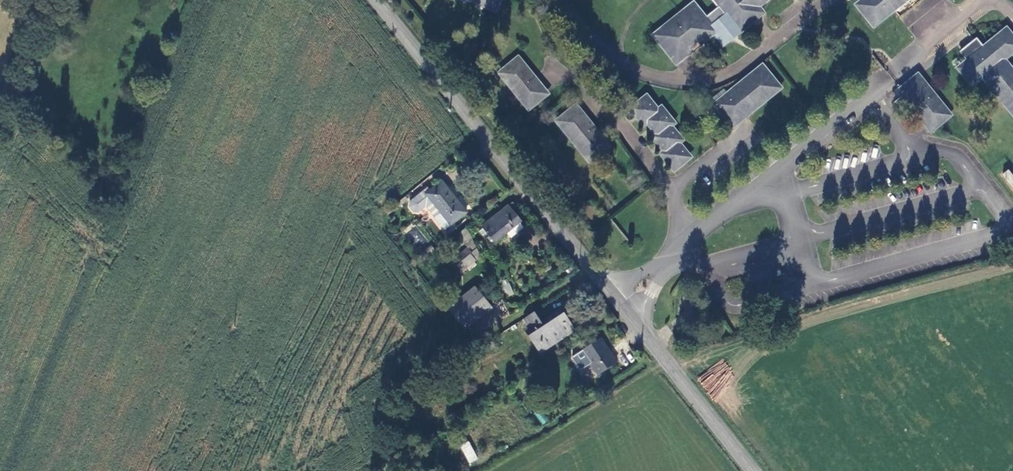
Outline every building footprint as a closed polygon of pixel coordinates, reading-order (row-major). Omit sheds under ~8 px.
[(494,10),(499,0),(473,0),(494,10)] [(676,62),(688,53),(687,51),(700,40),(702,42),(714,33),(723,44),(749,23),(745,17),(766,0),(716,0),(722,7),(705,20),(693,6),(681,16),(682,18),(669,29),(667,27),(656,37),(676,62)] [(864,1),(865,3),(859,7),(864,14),(866,14),(866,15),(865,16),(866,16),(867,16),(868,17),(867,17),(873,25),(903,1),(902,0),(865,0),(864,1)] [(960,69),(969,81),(980,73),(1012,113),(1012,73),(1000,56),(1012,45),(1012,39),(1006,31),(981,51),(983,53),(972,62),(971,60),(960,69)] [(501,74),(528,109),(546,95),(541,89),(539,89),(532,80),(533,79),(518,61),(501,74)] [(769,76),(762,68),(736,89),(737,90),(735,92),(733,89),(727,93),(729,94),(717,104),(716,105),(730,122),(743,112),(746,115),(779,88),(772,79),(771,80),(768,77),(769,76)] [(932,94),(921,81),(903,96),(909,103),(910,102),(914,107),(912,107),(927,124),(928,122),(933,128),(949,115),(937,101),(936,102),(930,94),(932,94)] [(712,98),(717,104),(729,94),(727,93),(723,89),(712,98)] [(646,99),(632,110),(637,115),(638,115),(640,117),(639,118),(644,124),(647,121),(653,127),(653,126),(656,129),(654,130),(659,135),(655,138),(659,144),(661,143),(663,145),(661,146),(666,152),(663,155),(668,161),(669,161),(671,163),(670,164),(674,169),(689,158),(682,150),(681,150),(676,145),(679,142),(675,136),(676,134),(669,127),(673,123),(666,116),(665,116),(660,110),(656,113),(652,108),(653,107),(646,99)] [(589,161),(607,147),(589,124),(587,125),(580,115),(581,114),(576,108),(558,122),(589,161)] [(1012,188),(1012,177),(1008,171),(1003,176),(1012,188)] [(426,206),(445,230),(467,212),(442,181),(430,191),(427,187),(410,201),(409,207),(413,212),(418,212),(426,206)] [(513,201),(482,226),(495,243),(506,234),(511,238),(524,227),(520,222),(521,221),(514,212),(518,208),(513,201)] [(465,244),(472,239),(466,227),(458,235),(465,244)] [(418,243),(422,238),(414,230),(409,235),(418,243)] [(453,260),(456,265),(471,253),(467,249),(453,260)] [(456,265),(462,271),(481,257),(477,249),(471,253),(456,265)] [(475,289),(449,310),(465,329),(492,309),(475,289)] [(544,321),(536,311),(523,319),(533,334),(529,337),(540,353),(575,329),(562,310),(544,321)] [(579,344),(583,350),(601,338),(597,333),(579,344)] [(601,338),(583,350),(572,358),(580,370),(591,363),(599,375),(617,363),(601,338)] [(395,401),(382,410),(389,420),(393,417),(390,412),(399,406),(395,401)] [(469,441),(459,446),(469,464),(478,459),(469,441)]
